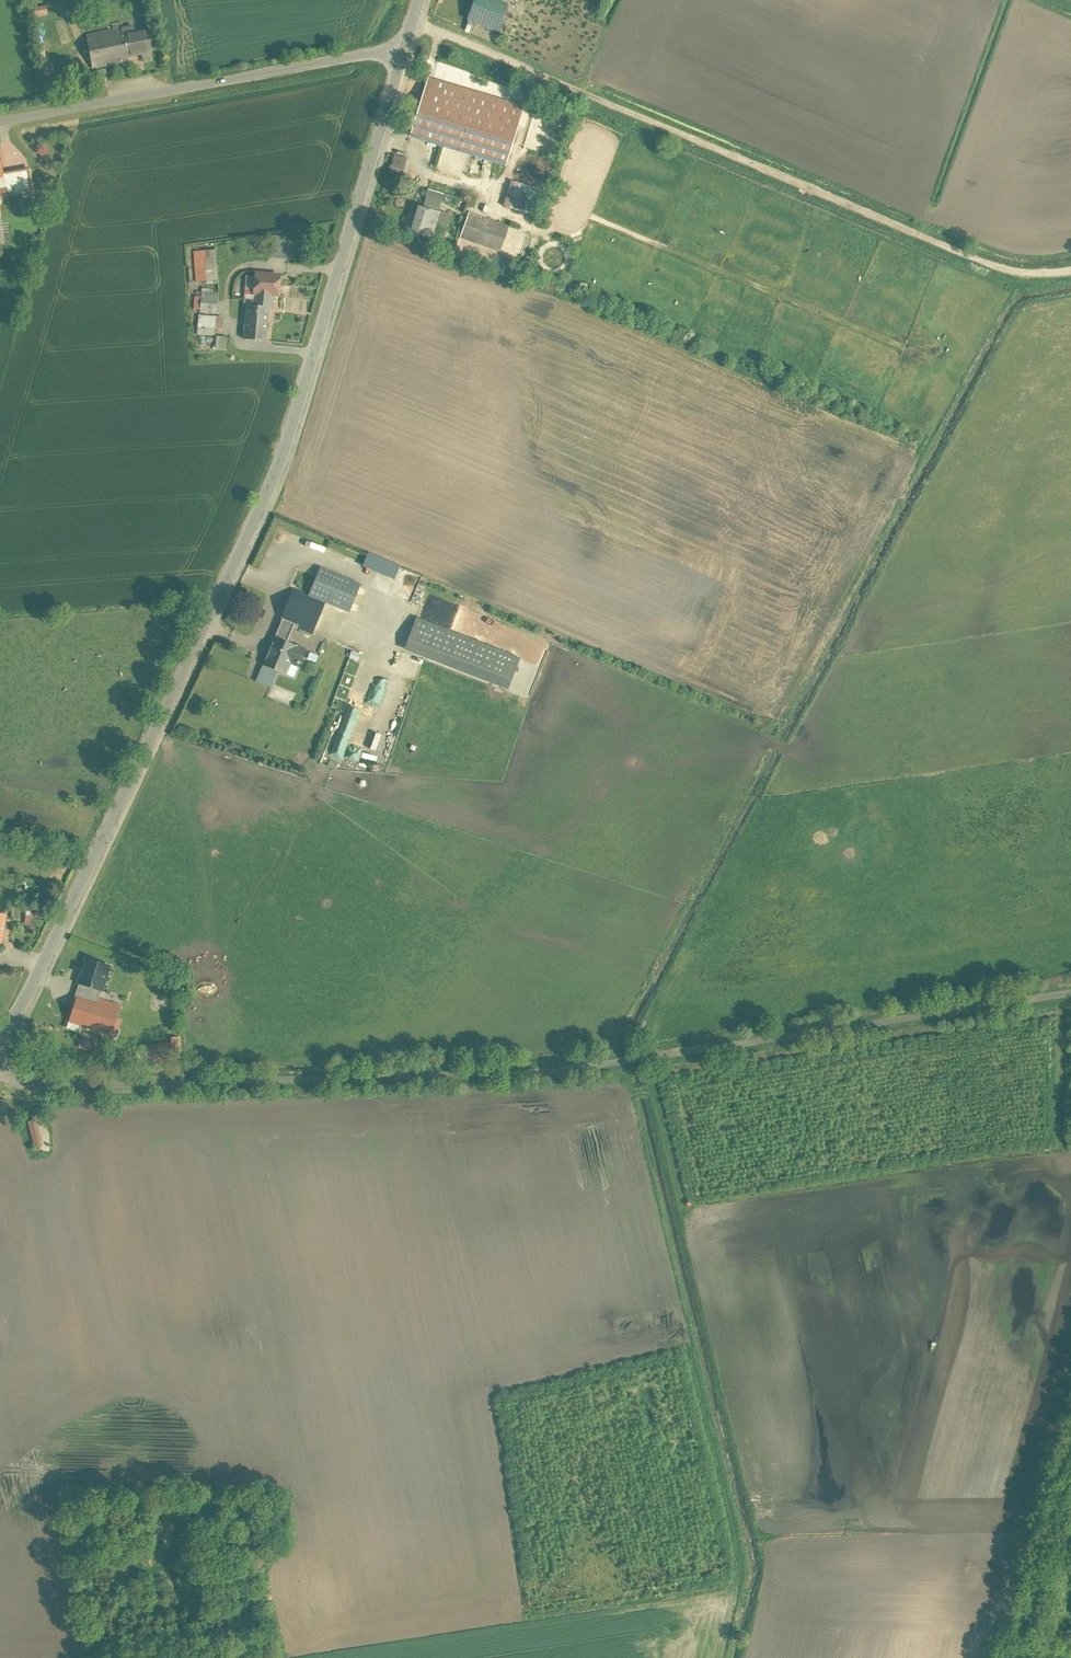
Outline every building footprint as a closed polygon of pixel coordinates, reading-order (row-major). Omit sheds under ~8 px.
[(493,0),(474,0),(466,22),(497,34),(508,6),(493,0)] [(39,10),(40,17),(49,15),(48,9),(39,10)] [(149,33),(137,36),(135,30),(89,38),(95,67),(129,61),(128,59),(153,54),(149,33)] [(465,82),(466,74),(442,70),(440,78),(465,82)] [(435,79),(417,137),(511,168),(530,110),(435,79)] [(391,173),(405,177),(410,159),(397,155),(391,173)] [(1,190),(1,192),(33,187),(30,169),(3,173),(1,158),(0,158),(0,190),(1,190)] [(537,188),(514,180),(506,206),(528,213),(537,188)] [(433,191),(427,208),(443,213),(448,196),(433,191)] [(424,207),(416,231),(435,237),(443,213),(427,208),(424,207)] [(510,224),(473,212),(464,241),(501,252),(510,224)] [(275,239),(273,259),(285,260),(287,240),(275,239)] [(215,252),(196,253),(197,270),(198,282),(217,280),(215,252)] [(256,296),(258,297),(257,309),(249,309),(246,340),(267,342),(270,311),(274,311),(276,298),(279,299),(281,276),(258,274),(256,296)] [(219,292),(204,291),(203,298),(202,311),(202,313),(216,314),(219,292)] [(217,318),(201,317),(199,335),(215,337),(215,330),(217,318)] [(228,340),(218,339),(217,350),(227,351),(228,340)] [(315,542),(313,547),(328,552),(330,546),(315,542)] [(371,551),(365,565),(397,580),(404,566),(371,551)] [(315,634),(327,603),(352,613),(364,583),(323,567),(312,594),(296,588),(259,681),(273,687),(280,672),(289,675),(293,663),(303,667),(311,648),(290,640),(297,622),(301,624),(300,628),(315,634)] [(420,616),(407,650),(511,690),(524,656),(420,616)] [(354,651),(352,658),(360,661),(363,653),(354,651)] [(363,671),(337,760),(369,769),(394,683),(388,681),(388,679),(363,671)] [(403,751),(410,753),(412,744),(405,742),(403,751)] [(30,905),(27,921),(37,922),(38,917),(48,919),(50,908),(30,905)] [(7,943),(11,912),(0,910),(0,942),(7,943)] [(90,958),(66,1026),(83,1032),(85,1027),(113,1037),(125,1005),(101,997),(104,991),(105,991),(114,966),(90,958)] [(85,1035),(81,1048),(94,1052),(98,1040),(85,1035)] [(147,1045),(150,1062),(170,1059),(168,1042),(147,1045)] [(38,1119),(30,1121),(37,1147),(45,1145),(38,1119)]
